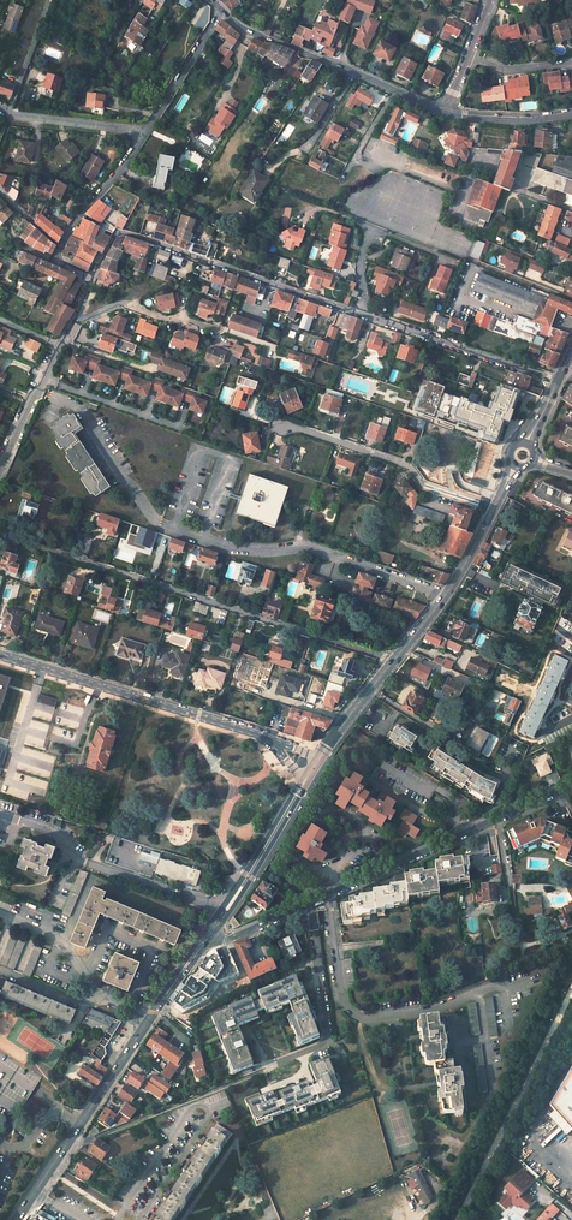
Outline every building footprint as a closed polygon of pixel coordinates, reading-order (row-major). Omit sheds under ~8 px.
[(129,0),(128,0),(124,8),(127,10),(132,2),(129,0)] [(143,3),(154,10),(156,7),(147,0),(146,0),(143,3)] [(154,10),(158,14),(166,0),(147,0),(156,7),(154,10)] [(221,2),(230,11),(240,3),(238,0),(223,0),(221,2)] [(355,8),(371,14),(376,3),(369,0),(347,0),(346,4),(345,3),(339,19),(349,24),(355,8)] [(472,24),(478,8),(468,4),(462,19),(472,24)] [(23,9),(10,5),(8,11),(10,12),(3,30),(14,34),(23,9)] [(208,6),(206,8),(195,27),(203,32),(209,23),(210,8),(208,6)] [(446,30),(443,36),(449,38),(451,34),(454,27),(460,30),(463,23),(450,17),(445,29),(446,30)] [(149,31),(142,28),(146,22),(140,18),(126,39),(140,48),(149,31)] [(359,30),(355,39),(361,42),(359,46),(366,49),(372,37),(370,35),(371,31),(373,32),(378,22),(367,18),(364,26),(362,32),(359,30)] [(554,39),(561,37),(561,39),(564,38),(565,40),(571,38),(571,29),(570,24),(569,19),(559,23),(558,25),(555,26),(555,27),(552,32),(554,39)] [(332,57),(335,50),(329,47),(339,24),(329,20),(328,25),(321,22),(320,23),(316,22),(312,31),(312,32),(313,32),(322,36),(328,39),(322,52),(332,57)] [(215,31),(227,39),(219,52),(225,56),(221,62),(228,67),(231,61),(228,59),(232,52),(230,51),(239,35),(235,32),(222,21),(215,31)] [(526,40),(533,38),(533,41),(542,38),(538,25),(529,28),(529,27),(522,29),(520,23),(516,24),(517,26),(520,37),(521,41),(526,40)] [(550,25),(552,32),(555,27),(555,26),(558,25),(559,23),(550,25)] [(299,26),(291,43),(301,47),(302,44),(304,39),(310,42),(311,38),(313,32),(312,32),(312,31),(299,26)] [(506,26),(496,29),(499,39),(509,36),(510,39),(510,40),(520,37),(517,26),(509,28),(510,30),(508,30),(507,29),(506,26)] [(454,27),(451,34),(457,36),(460,30),(454,27)] [(313,32),(311,38),(320,42),(322,36),(313,32)] [(248,49),(258,54),(258,55),(263,58),(265,55),(273,44),(263,44),(253,39),(252,41),(248,49)] [(126,44),(122,40),(118,47),(122,50),(126,44)] [(379,41),(373,54),(388,62),(394,49),(379,41)] [(273,44),(265,55),(285,67),(295,52),(291,50),(287,49),(273,44)] [(403,58),(397,73),(410,79),(417,64),(403,58)] [(302,76),(311,82),(322,65),(312,61),(303,75),(302,76)] [(429,66),(422,79),(436,87),(443,74),(429,66)] [(303,75),(296,70),(292,77),(299,81),(302,76),(303,75)] [(566,79),(558,80),(557,74),(552,75),(552,73),(541,74),(543,88),(547,87),(548,90),(550,90),(556,89),(558,90),(558,92),(568,91),(567,87),(566,79)] [(48,76),(44,87),(58,92),(62,80),(48,76)] [(505,99),(512,98),(512,97),(523,96),(530,95),(528,78),(518,80),(509,81),(509,84),(504,84),(504,86),(505,99)] [(11,98),(15,87),(0,82),(0,94),(11,98)] [(110,89),(97,82),(95,86),(94,87),(113,96),(116,90),(111,87),(110,89)] [(493,89),(481,91),(483,103),(505,99),(504,86),(493,88),(493,89)] [(348,99),(350,100),(346,106),(352,109),(355,104),(359,106),(362,100),(369,104),(374,97),(364,92),(364,93),(358,90),(355,96),(351,94),(348,99)] [(88,95),(86,106),(103,108),(104,97),(88,95)] [(328,105),(315,97),(304,115),(317,123),(328,105)] [(220,116),(217,121),(213,118),(210,123),(212,124),(209,130),(218,136),(224,127),(226,128),(236,112),(227,105),(224,109),(222,108),(217,115),(220,116)] [(397,110),(390,125),(398,129),(401,122),(399,121),(403,112),(397,110)] [(350,124),(358,129),(361,123),(353,118),(350,124)] [(332,154),(333,152),(327,149),(331,143),(334,144),(335,141),(337,142),(344,130),(333,124),(319,148),(326,152),(332,154)] [(535,147),(551,148),(551,146),(556,146),(557,134),(552,133),(552,130),(543,129),(543,133),(536,132),(535,147)] [(453,130),(447,133),(448,136),(453,144),(451,145),(455,153),(457,151),(465,163),(472,147),(472,143),(473,140),(465,139),(462,133),(453,130)] [(528,136),(521,136),(521,133),(515,133),(513,151),(523,152),(526,152),(528,136)] [(453,144),(448,136),(443,139),(448,147),(451,145),(453,144)] [(425,141),(415,138),(412,144),(416,145),(414,150),(421,153),(425,141)] [(68,163),(78,154),(70,144),(71,143),(67,139),(56,148),(68,163)] [(81,152),(73,142),(71,143),(70,144),(78,154),(81,152)] [(20,143),(17,161),(30,163),(33,145),(20,143)] [(318,170),(322,164),(320,163),(326,152),(319,148),(309,165),(318,170)] [(504,154),(503,159),(505,159),(496,185),(502,187),(510,190),(522,156),(523,152),(513,151),(505,150),(504,154)] [(93,154),(84,170),(95,176),(104,160),(93,154)] [(448,154),(444,164),(453,168),(458,158),(448,154)] [(175,159),(160,156),(155,177),(154,176),(152,187),(164,189),(169,169),(172,170),(175,159)] [(564,161),(557,159),(552,173),(571,180),(571,157),(566,156),(564,161)] [(532,181),(571,195),(571,180),(552,173),(537,168),(532,181)] [(95,176),(84,170),(81,174),(92,180),(95,176)] [(268,181),(254,172),(252,176),(253,177),(242,194),(255,202),(268,181)] [(10,176),(0,175),(0,187),(2,189),(10,176)] [(13,176),(10,176),(2,189),(7,194),(9,190),(6,187),(13,176)] [(116,182),(124,187),(128,180),(121,176),(116,182)] [(496,185),(479,179),(469,205),(470,205),(482,210),(482,212),(492,216),(502,187),(496,185)] [(48,198),(50,199),(52,197),(60,201),(67,187),(56,182),(53,188),(48,198)] [(53,188),(39,184),(36,194),(48,198),(53,188)] [(151,203),(152,199),(141,194),(139,197),(139,198),(151,203)] [(12,214),(5,206),(6,205),(0,200),(0,220),(1,221),(6,215),(9,217),(12,214)] [(86,215),(100,224),(104,218),(99,215),(105,206),(99,201),(91,209),(86,215)] [(470,205),(465,218),(474,221),(480,223),(481,219),(479,218),(482,212),(482,210),(470,205)] [(537,236),(551,241),(563,210),(549,205),(537,236)] [(110,210),(105,206),(99,215),(104,218),(110,210)] [(63,233),(56,226),(55,227),(44,217),(47,211),(43,208),(35,221),(34,222),(57,243),(62,235),(63,233)] [(482,212),(479,218),(481,219),(489,222),(492,216),(482,212)] [(152,239),(161,241),(173,246),(176,237),(171,236),(174,228),(159,222),(160,218),(149,214),(147,220),(158,223),(152,239)] [(9,217),(6,215),(1,221),(3,223),(9,217)] [(177,228),(174,228),(171,236),(176,237),(189,242),(197,221),(182,215),(177,228)] [(71,220),(64,217),(62,221),(68,225),(71,220)] [(30,224),(24,218),(21,221),(28,227),(30,224)] [(92,223),(82,219),(76,230),(72,237),(82,242),(92,223)] [(122,231),(126,223),(120,220),(116,229),(122,231)] [(107,244),(94,239),(97,232),(99,227),(92,223),(82,242),(83,243),(97,251),(102,253),(107,244)] [(28,227),(20,236),(32,243),(52,254),(53,252),(55,246),(30,224),(28,227)] [(344,250),(346,244),(344,244),(346,238),(345,237),(348,228),(337,224),(335,231),(333,230),(330,239),(331,239),(329,244),(334,246),(344,250)] [(294,226),(282,232),(286,240),(284,245),(293,248),(295,244),(298,246),(301,242),(300,241),(306,230),(300,228),(298,233),(296,232),(294,226)] [(110,238),(97,232),(94,239),(107,244),(110,238)] [(557,234),(555,241),(568,246),(571,239),(557,234)] [(72,237),(71,236),(67,246),(63,253),(74,260),(75,258),(83,243),(82,242),(72,237)] [(101,268),(114,273),(115,269),(117,263),(122,251),(126,252),(127,247),(124,246),(126,238),(122,237),(118,238),(116,241),(108,254),(104,262),(101,268)] [(189,242),(176,237),(173,246),(179,248),(185,250),(189,242)] [(486,241),(477,237),(472,251),(481,255),(486,241)] [(145,273),(147,260),(145,259),(150,245),(144,243),(126,238),(124,246),(127,247),(126,252),(133,255),(141,258),(138,264),(135,269),(145,273)] [(196,244),(189,242),(185,250),(188,251),(192,253),(196,244)] [(555,244),(551,242),(547,251),(552,253),(567,260),(565,263),(571,266),(571,251),(555,244)] [(97,251),(83,243),(75,258),(89,265),(93,258),(97,251)] [(210,248),(196,244),(192,253),(199,255),(206,257),(210,248)] [(334,246),(327,265),(340,269),(346,250),(344,250),(334,246)] [(212,259),(216,249),(210,248),(206,257),(212,259)] [(393,261),(392,266),(405,271),(409,259),(411,259),(413,255),(412,254),(413,252),(403,248),(402,250),(396,248),(392,258),(394,259),(393,261)] [(159,250),(156,259),(167,263),(170,254),(159,250)] [(37,257),(24,251),(20,261),(32,267),(37,257)] [(133,255),(131,259),(136,261),(135,263),(138,264),(141,258),(133,255)] [(511,256),(511,272),(519,272),(519,256),(511,256)] [(44,273),(49,263),(48,263),(37,257),(32,267),(44,273)] [(290,260),(281,257),(277,266),(287,270),(290,260)] [(74,260),(73,264),(86,271),(89,265),(75,258),(74,260)] [(543,274),(546,265),(530,258),(526,267),(543,274)] [(49,263),(44,273),(46,274),(49,275),(54,266),(52,265),(49,263)] [(435,278),(431,288),(442,293),(448,278),(452,280),(455,272),(451,270),(451,269),(440,265),(435,278)] [(54,266),(49,275),(57,279),(61,270),(57,267),(54,266)] [(404,277),(377,266),(372,278),(377,280),(381,281),(379,287),(376,286),(374,292),(384,296),(387,288),(393,290),(396,281),(401,284),(404,277)] [(334,276),(317,270),(309,267),(307,272),(315,275),(311,286),(316,288),(320,289),(321,285),(330,287),(334,276)] [(114,273),(101,268),(98,274),(97,278),(104,280),(103,285),(107,287),(109,282),(112,283),(115,282),(116,279),(120,280),(122,275),(121,275),(120,274),(114,273)] [(167,272),(155,268),(153,276),(173,283),(175,278),(166,275),(167,272)] [(61,270),(57,279),(59,280),(45,310),(54,315),(72,281),(75,276),(61,270)] [(223,287),(227,274),(215,270),(214,273),(209,271),(202,273),(200,279),(212,283),(223,287)] [(527,294),(478,274),(472,292),(521,310),(527,294)] [(228,275),(224,287),(248,296),(255,298),(261,300),(265,290),(263,287),(236,277),(228,275)] [(568,289),(565,288),(563,295),(571,299),(571,279),(568,289)] [(68,308),(79,285),(72,281),(54,315),(66,322),(67,322),(69,319),(73,310),(68,308)] [(39,292),(41,289),(25,282),(18,296),(26,300),(34,303),(39,292)] [(39,292),(45,295),(49,287),(43,284),(41,289),(39,292)] [(387,288),(384,296),(389,298),(393,290),(387,288)] [(294,297),(277,291),(272,306),(289,311),(294,297)] [(160,310),(180,306),(178,293),(157,298),(160,310)] [(548,302),(527,294),(521,310),(535,316),(533,321),(550,328),(557,310),(571,315),(571,304),(550,295),(548,302)] [(248,296),(246,303),(253,305),(255,298),(248,296)] [(287,317),(295,320),(297,311),(304,313),(313,316),(314,317),(316,312),(330,316),(332,311),(314,305),(294,297),(289,311),(287,317)] [(215,313),(219,315),(220,314),(224,316),(229,303),(219,299),(218,299),(217,303),(202,298),(199,306),(201,307),(202,311),(201,316),(207,317),(208,315),(211,315),(211,314),(215,313)] [(422,321),(426,309),(402,301),(398,312),(422,321)] [(473,324),(491,330),(496,317),(478,311),(473,324)] [(38,317),(28,313),(26,318),(35,323),(38,317)] [(308,331),(313,316),(304,313),(299,327),(308,331)] [(54,315),(50,322),(63,329),(66,322),(54,315)] [(363,321),(344,315),(340,328),(349,331),(348,333),(350,335),(354,337),(356,336),(357,334),(358,334),(360,326),(362,327),(362,325),(363,325),(365,322),(363,321)] [(532,344),(533,345),(538,333),(541,334),(541,333),(551,336),(553,329),(550,328),(533,321),(516,315),(513,323),(509,336),(532,344)] [(436,316),(433,325),(446,329),(449,321),(436,316)] [(122,334),(125,325),(126,325),(126,324),(127,324),(127,323),(128,323),(128,322),(128,321),(129,321),(119,317),(118,317),(117,317),(117,318),(116,318),(115,318),(115,319),(111,328),(102,324),(99,332),(105,334),(117,338),(117,337),(119,332),(122,334)] [(238,332),(242,320),(233,317),(229,329),(238,332)] [(453,331),(462,335),(467,323),(450,317),(449,321),(446,329),(447,329),(446,333),(452,335),(453,331)] [(491,330),(509,336),(513,323),(496,317),(491,330)] [(135,332),(153,338),(157,328),(150,325),(144,323),(145,320),(140,318),(135,332)] [(259,325),(242,320),(238,332),(255,338),(259,325)] [(59,336),(63,329),(50,322),(46,331),(59,336)] [(260,339),(264,327),(259,325),(255,338),(260,339)] [(0,326),(0,327),(0,332),(7,335),(9,331),(0,326)] [(568,333),(553,329),(551,336),(546,349),(548,350),(559,354),(564,343),(568,333)] [(186,334),(182,333),(178,331),(176,332),(173,342),(177,343),(176,347),(183,349),(184,347),(195,351),(198,340),(197,336),(187,332),(186,334)] [(2,347),(3,345),(10,348),(15,339),(7,335),(0,332),(0,346),(2,347)] [(388,345),(383,343),(381,339),(378,338),(379,334),(372,332),(367,347),(378,351),(380,357),(385,355),(388,345)] [(402,335),(394,332),(391,341),(392,342),(391,345),(398,347),(399,344),(402,335)] [(105,334),(100,348),(113,352),(115,347),(118,338),(117,338),(105,334)] [(36,353),(40,344),(28,338),(24,345),(28,347),(28,349),(36,353)] [(118,338),(115,347),(119,348),(118,350),(127,353),(128,350),(135,353),(137,345),(118,338)] [(329,345),(318,341),(314,354),(324,357),(325,355),(329,357),(332,350),(328,348),(329,345)] [(229,363),(232,356),(237,358),(240,359),(243,347),(233,344),(232,349),(228,350),(224,349),(222,353),(215,351),(214,354),(211,353),(208,354),(206,359),(208,360),(210,358),(213,359),(214,362),(219,364),(222,363),(223,361),(229,363)] [(532,344),(529,350),(540,354),(542,348),(533,345),(532,344)] [(401,345),(397,358),(413,363),(418,351),(412,350),(413,348),(407,346),(406,347),(401,345)] [(548,350),(545,356),(543,355),(540,364),(553,369),(556,362),(559,354),(548,350)] [(95,356),(84,352),(82,358),(74,355),(70,368),(83,372),(85,366),(91,368),(95,356)] [(302,361),(303,363),(301,364),(304,371),(303,375),(310,377),(313,369),(310,368),(311,366),(315,368),(318,360),(295,352),(293,358),(302,361)] [(159,365),(161,359),(159,357),(155,356),(151,354),(149,361),(153,362),(159,365)] [(102,358),(95,356),(91,368),(96,369),(93,377),(104,381),(109,367),(100,364),(102,358)] [(232,356),(229,363),(235,365),(237,358),(232,356)] [(259,365),(268,368),(270,360),(262,357),(259,365)] [(172,373),(176,364),(161,359),(159,365),(158,369),(172,373)] [(187,378),(190,369),(176,364),(172,373),(187,378)] [(109,367),(104,381),(116,385),(118,377),(123,379),(127,367),(121,365),(119,370),(109,367)] [(134,369),(127,367),(123,379),(128,380),(125,388),(136,392),(141,378),(132,375),(134,369)] [(475,375),(469,372),(467,377),(457,374),(454,382),(470,388),(475,375)] [(517,374),(513,388),(524,392),(529,378),(527,377),(517,374)] [(141,378),(136,392),(148,396),(151,388),(155,389),(159,378),(153,375),(151,381),(141,378)] [(166,380),(159,378),(155,389),(160,391),(158,399),(168,402),(173,389),(164,386),(166,380)] [(526,392),(524,392),(513,388),(505,385),(503,388),(499,387),(497,392),(496,392),(492,402),(490,401),(488,409),(468,401),(468,400),(461,397),(461,399),(443,392),(445,386),(429,380),(426,389),(421,388),(413,409),(424,413),(425,412),(434,416),(435,413),(480,430),(477,437),(488,441),(497,444),(505,421),(509,423),(519,397),(523,398),(526,392)] [(562,399),(571,404),(571,385),(562,399)] [(191,388),(185,386),(183,392),(173,389),(168,402),(180,407),(183,399),(187,400),(191,388)] [(539,397),(542,391),(529,387),(527,393),(539,397)] [(203,392),(191,388),(187,400),(193,402),(191,409),(205,413),(209,401),(201,398),(203,392)] [(328,388),(322,407),(330,410),(329,411),(337,414),(344,394),(328,388)] [(295,389),(281,395),(286,407),(287,406),(290,413),(302,408),(295,389)] [(238,391),(233,406),(245,410),(250,394),(238,391)] [(72,415),(50,430),(95,496),(109,486),(100,473),(85,451),(74,434),(81,429),(77,422),(72,415)] [(423,429),(414,455),(419,457),(422,446),(425,445),(432,423),(425,421),(423,429)] [(372,430),(369,438),(381,442),(386,428),(373,424),(371,430),(372,430)] [(559,440),(571,446),(571,428),(566,425),(559,440)] [(399,428),(396,438),(412,444),(416,434),(399,428)] [(257,433),(245,435),(246,445),(245,445),(246,452),(258,450),(257,442),(258,442),(257,433)] [(277,460),(275,464),(289,469),(291,464),(288,464),(293,449),(284,446),(283,451),(281,451),(278,460),(277,460)] [(355,458),(341,454),(338,463),(351,468),(348,475),(354,477),(360,460),(355,458)] [(275,528),(288,487),(249,473),(241,499),(236,514),(269,526),(275,528)] [(367,473),(361,489),(377,494),(382,480),(372,477),(373,475),(367,473)] [(485,482),(472,478),(470,484),(483,488),(485,482)] [(404,480),(395,487),(402,495),(410,489),(404,480)] [(533,496),(554,506),(562,491),(554,488),(555,486),(550,484),(550,485),(540,481),(533,496)] [(25,489),(23,495),(31,498),(33,491),(25,489)] [(554,506),(571,515),(571,495),(569,493),(569,494),(562,491),(554,506)] [(24,501),(20,515),(26,517),(27,516),(33,518),(35,513),(37,514),(40,506),(24,501)] [(514,501),(510,507),(521,513),(525,507),(514,501)] [(415,505),(413,513),(418,515),(443,523),(445,515),(415,505)] [(465,531),(472,511),(452,505),(449,514),(455,516),(451,526),(465,531)] [(109,516),(105,528),(109,529),(107,533),(114,536),(120,520),(109,516)] [(465,531),(451,526),(439,550),(461,557),(467,545),(473,534),(465,531)] [(140,527),(135,543),(141,545),(140,547),(144,549),(143,551),(148,552),(145,561),(152,564),(158,548),(151,546),(156,532),(140,527)] [(498,548),(503,537),(510,540),(510,541),(513,535),(499,528),(490,545),(491,545),(498,548)] [(564,544),(571,548),(571,532),(570,531),(564,544)] [(408,540),(419,544),(422,536),(411,533),(408,540)] [(74,546),(80,547),(82,539),(77,537),(74,546)] [(503,537),(498,548),(503,550),(507,541),(509,542),(510,540),(503,537)] [(189,543),(173,538),(170,548),(186,553),(188,548),(189,543)] [(485,570),(487,567),(484,566),(485,565),(482,564),(484,560),(485,560),(488,554),(487,554),(491,545),(490,545),(484,543),(473,564),(474,565),(485,570)] [(201,552),(198,559),(216,565),(218,557),(217,557),(218,553),(203,548),(202,552),(201,552)] [(378,550),(375,560),(391,566),(395,556),(378,550)] [(6,553),(1,568),(10,571),(17,573),(18,571),(19,566),(15,564),(18,556),(6,553)] [(313,564),(300,559),(294,578),(306,582),(309,574),(310,574),(313,564)] [(243,569),(239,583),(245,585),(246,583),(251,584),(255,573),(254,573),(256,565),(246,562),(244,569),(243,569)] [(561,591),(563,585),(549,579),(543,577),(523,568),(522,570),(518,568),(512,566),(511,569),(507,567),(501,580),(506,582),(505,585),(515,589),(516,586),(528,591),(526,594),(524,599),(521,597),(518,604),(518,603),(516,607),(517,608),(514,614),(509,627),(528,635),(541,606),(542,607),(544,602),(545,599),(558,605),(563,592),(561,591)] [(275,572),(267,569),(262,585),(271,588),(275,572)] [(437,573),(436,577),(434,576),(432,582),(443,586),(447,579),(450,574),(438,570),(437,573)] [(360,584),(368,587),(372,588),(376,577),(359,572),(356,583),(360,584)] [(309,574),(306,582),(321,587),(324,579),(310,574),(309,574)] [(76,600),(77,595),(79,596),(83,581),(70,577),(64,596),(76,600)] [(113,589),(105,586),(103,593),(105,594),(103,600),(101,599),(99,607),(106,610),(109,598),(113,589)] [(528,591),(516,586),(515,589),(526,594),(528,591)] [(217,588),(211,587),(208,595),(215,597),(217,588)] [(351,597),(416,618),(421,612),(426,606),(420,604),(415,603),(409,601),(397,597),(395,605),(391,604),(392,600),(385,597),(380,596),(374,594),(373,598),(369,596),(370,593),(367,592),(358,589),(354,587),(351,597)] [(321,596),(314,618),(331,624),(338,602),(321,596)] [(106,610),(118,614),(122,602),(109,598),(106,610)] [(558,605),(545,599),(544,602),(556,607),(558,605)] [(200,603),(194,601),(191,610),(202,614),(205,606),(200,604),(200,603)] [(278,619),(283,606),(271,602),(268,611),(264,610),(263,614),(278,619)] [(331,624),(335,625),(342,603),(338,602),(331,624)] [(161,613),(140,607),(136,619),(157,626),(159,619),(161,613)] [(7,616),(3,630),(17,635),(24,613),(8,608),(5,615),(7,616)] [(41,615),(38,627),(49,630),(49,629),(52,630),(51,632),(62,635),(66,622),(41,615)] [(168,622),(159,619),(157,626),(172,631),(176,618),(173,617),(171,623),(168,622)] [(455,632),(453,636),(463,640),(468,631),(472,622),(462,618),(460,622),(459,621),(454,631),(455,632)] [(480,626),(472,622),(468,631),(477,635),(480,626)] [(191,623),(186,636),(201,640),(205,628),(205,627),(191,623)] [(80,624),(75,641),(93,648),(97,636),(94,635),(96,629),(80,624)] [(430,631),(424,639),(442,647),(444,642),(448,644),(449,640),(446,638),(446,639),(430,631)] [(239,653),(245,636),(245,634),(238,632),(237,634),(236,634),(235,638),(236,638),(232,650),(239,653)] [(221,633),(219,638),(217,645),(224,648),(226,640),(228,635),(221,633)] [(219,638),(213,636),(211,643),(217,645),(219,638)] [(227,649),(232,650),(236,638),(235,638),(230,637),(227,649)] [(124,639),(119,655),(125,658),(127,655),(130,656),(142,660),(147,646),(124,639)] [(448,644),(447,645),(459,650),(461,645),(449,640),(448,644)] [(197,645),(191,643),(187,653),(193,655),(197,645)] [(280,666),(283,655),(288,657),(291,647),(279,643),(277,647),(272,646),(267,661),(280,666)] [(167,654),(163,666),(172,669),(171,673),(183,676),(189,657),(177,653),(176,656),(167,654)] [(481,661),(471,657),(467,667),(474,670),(480,672),(479,673),(485,675),(489,665),(495,668),(498,662),(484,655),(481,661)] [(524,723),(520,731),(524,733),(523,734),(525,735),(526,734),(533,737),(569,661),(556,655),(552,663),(551,663),(546,673),(547,673),(541,686),(540,685),(536,695),(537,696),(529,712),(528,712),(523,722),(524,723)] [(443,665),(445,660),(437,656),(434,661),(443,665)] [(340,668),(338,674),(351,678),(353,672),(350,671),(353,662),(344,659),(341,668),(340,668)] [(303,673),(304,670),(307,671),(308,666),(301,664),(298,672),(303,673)] [(532,677),(536,668),(529,665),(525,674),(532,677)] [(429,682),(434,671),(422,666),(417,677),(429,682)] [(199,670),(195,684),(206,687),(207,684),(220,688),(225,674),(208,669),(207,673),(199,670)] [(11,676),(0,673),(0,714),(11,676)] [(282,674),(276,692),(287,696),(290,687),(298,690),(301,680),(282,674)] [(445,703),(449,695),(456,698),(462,685),(449,678),(443,691),(437,689),(433,696),(445,703)] [(363,684),(355,681),(354,683),(350,682),(346,687),(357,691),(363,684)] [(411,691),(403,707),(414,713),(423,698),(421,697),(424,691),(416,687),(413,692),(411,691)] [(57,699),(39,694),(37,702),(55,707),(57,699)] [(514,697),(510,708),(515,710),(513,712),(516,713),(522,701),(514,697)] [(283,713),(289,715),(283,733),(309,741),(314,726),(309,724),(307,725),(301,723),(305,711),(292,707),(290,711),(285,710),(283,713)] [(305,711),(301,723),(307,725),(309,724),(314,726),(315,725),(320,727),(320,728),(324,732),(328,727),(333,720),(305,711)] [(462,731),(467,723),(455,716),(452,719),(440,712),(434,722),(439,724),(442,719),(462,731)] [(495,729),(499,722),(494,720),(490,727),(495,729)] [(410,750),(419,735),(411,730),(410,732),(406,730),(407,728),(402,725),(401,727),(397,724),(392,732),(389,730),(386,736),(392,739),(390,742),(401,749),(402,746),(410,750)] [(543,738),(547,745),(571,733),(571,724),(543,738)] [(91,749),(86,766),(104,772),(108,759),(110,760),(116,744),(113,743),(116,732),(98,726),(93,742),(92,742),(90,749),(91,749)] [(489,733),(479,727),(470,745),(474,747),(469,756),(477,760),(487,740),(486,739),(489,733)] [(506,735),(500,732),(496,740),(502,743),(506,735)] [(481,773),(473,768),(466,763),(464,765),(456,760),(457,758),(438,746),(431,758),(434,760),(432,764),(442,770),(440,773),(452,781),(453,779),(459,782),(460,780),(464,783),(467,785),(466,787),(470,789),(469,791),(482,799),(484,795),(492,798),(496,790),(494,789),(496,782),(492,780),(493,778),(485,775),(484,777),(480,775),(481,773)] [(350,780),(346,778),(337,794),(341,796),(337,803),(344,808),(349,800),(364,810),(362,813),(370,817),(368,820),(372,822),(373,822),(381,826),(386,818),(390,820),(395,812),(391,810),(395,802),(381,794),(378,800),(379,800),(378,803),(368,796),(369,793),(362,789),(364,787),(365,788),(368,784),(362,780),(363,778),(355,773),(350,780)] [(416,818),(404,811),(399,819),(403,821),(407,823),(405,826),(402,824),(396,833),(404,838),(406,834),(413,838),(418,830),(410,825),(411,824),(412,824),(416,818)] [(552,844),(560,847),(561,854),(557,855),(554,860),(563,864),(564,862),(571,866),(571,847),(567,844),(568,843),(563,841),(566,837),(564,831),(541,820),(536,823),(532,825),(531,822),(508,832),(516,850),(519,848),(520,844),(524,842),(528,845),(541,839),(552,844)] [(302,839),(297,846),(306,851),(304,855),(312,860),(314,856),(322,861),(327,853),(326,852),(329,846),(321,841),(327,832),(313,823),(306,835),(304,834),(302,838),(302,839)] [(39,843),(25,838),(22,847),(27,849),(24,857),(22,856),(18,868),(27,871),(28,867),(37,870),(35,873),(47,877),(49,869),(45,867),(48,859),(51,860),(55,848),(47,845),(45,849),(41,847),(37,846),(39,843)] [(541,839),(528,845),(524,842),(520,844),(519,848),(516,850),(517,853),(542,842),(555,848),(557,855),(561,854),(560,847),(552,844),(541,839)] [(166,861),(159,858),(153,875),(161,877),(162,875),(168,878),(168,879),(176,882),(176,881),(183,883),(182,885),(188,886),(188,884),(195,887),(201,871),(182,865),(181,866),(174,864),(175,862),(167,860),(166,861)] [(468,878),(466,860),(453,863),(454,866),(450,866),(450,863),(446,864),(445,862),(439,862),(439,865),(435,865),(436,874),(438,883),(441,882),(442,884),(465,881),(465,878),(468,878)] [(502,865),(493,865),(494,874),(503,874),(502,865)] [(63,913),(63,915),(70,918),(88,873),(81,871),(63,913)] [(438,883),(436,874),(426,875),(426,878),(422,879),(421,876),(417,877),(417,875),(410,875),(411,878),(405,878),(406,885),(408,896),(412,896),(412,897),(436,894),(435,892),(439,892),(438,887),(438,883)] [(513,883),(522,882),(522,875),(512,876),(513,883)] [(450,885),(459,884),(469,883),(468,878),(465,878),(465,881),(442,884),(441,882),(438,883),(438,887),(447,886),(447,885),(450,885)] [(261,890),(255,898),(268,907),(274,899),(273,899),(277,893),(271,889),(270,889),(265,886),(263,885),(260,889),(261,890)] [(374,895),(376,911),(385,909),(385,907),(393,906),(392,903),(408,901),(408,900),(408,896),(406,885),(393,887),(393,890),(387,891),(387,890),(373,892),(374,895)] [(477,903),(483,902),(483,903),(497,901),(495,885),(480,887),(481,891),(480,893),(480,895),(476,895),(477,903)] [(105,892),(93,887),(71,942),(85,948),(100,913),(141,930),(175,944),(181,929),(176,928),(107,899),(106,901),(102,900),(105,892)] [(436,894),(412,897),(412,896),(408,896),(408,900),(419,899),(418,898),(422,897),(422,898),(430,897),(439,896),(439,892),(435,892),(436,894)] [(376,911),(374,895),(365,896),(365,898),(359,899),(350,900),(350,903),(343,904),(345,922),(364,919),(364,916),(377,914),(376,911)] [(542,914),(540,899),(530,900),(531,904),(527,905),(528,915),(532,915),(542,914)] [(561,918),(558,920),(563,931),(571,928),(566,916),(571,913),(571,906),(559,911),(561,918)] [(546,917),(554,912),(552,907),(543,912),(546,917)] [(241,925),(234,916),(230,922),(235,928),(241,925)] [(25,941),(11,935),(0,962),(0,965),(13,970),(25,941)] [(300,952),(293,936),(278,943),(283,956),(285,961),(291,959),(289,954),(292,952),(294,954),(300,952)] [(250,981),(276,970),(272,960),(253,968),(245,950),(251,948),(247,939),(234,945),(250,981)] [(30,977),(42,948),(35,945),(23,974),(30,977)] [(219,985),(239,976),(226,949),(211,954),(173,1007),(182,1015),(211,1000),(219,985)] [(128,957),(116,952),(104,980),(128,990),(140,962),(128,957)] [(0,976),(0,992),(70,1021),(75,1009),(62,1004),(6,981),(7,979),(0,976)] [(295,987),(292,981),(258,995),(260,1000),(253,1003),(252,1001),(211,1017),(232,1070),(252,1063),(235,1023),(258,1014),(255,1008),(262,1005),(265,1011),(287,1002),(292,1014),(290,1015),(294,1026),(291,1027),(298,1045),(319,1037),(315,1026),(314,1027),(311,1019),(314,1017),(309,1005),(307,1006),(299,986),(295,987)] [(498,1039),(491,999),(483,1001),(489,1040),(498,1039)] [(479,1035),(474,1004),(465,1006),(470,1037),(479,1035)] [(120,1021),(114,1019),(90,1009),(81,1023),(104,1033),(105,1031),(111,1035),(116,1028),(120,1021)] [(454,1072),(446,1016),(419,1020),(425,1058),(429,1060),(430,1067),(439,1065),(444,1093),(441,1093),(443,1103),(445,1103),(446,1106),(449,1106),(450,1114),(467,1112),(461,1071),(454,1072)] [(168,1035),(160,1029),(148,1047),(160,1055),(167,1045),(163,1042),(168,1035)] [(101,1060),(104,1055),(104,1047),(108,1040),(102,1036),(98,1042),(91,1053),(101,1060)] [(488,1091),(480,1044),(472,1045),(479,1092),(488,1091)] [(171,1080),(184,1060),(182,1059),(184,1056),(167,1045),(160,1055),(171,1062),(163,1075),(171,1080)] [(207,1074),(198,1045),(194,1046),(197,1054),(193,1054),(197,1066),(193,1067),(196,1077),(207,1074)] [(0,1050),(0,1115),(12,1122),(41,1077),(0,1050)] [(286,1086),(253,1099),(260,1115),(262,1114),(264,1121),(303,1105),(305,1108),(340,1094),(333,1077),(334,1077),(328,1061),(312,1068),(318,1081),(308,1085),(307,1081),(288,1089),(286,1086)] [(100,1064),(95,1073),(83,1065),(77,1074),(83,1079),(85,1076),(97,1084),(107,1069),(100,1064)] [(542,1115),(545,1119),(547,1117),(550,1121),(554,1118),(568,1133),(571,1138),(571,1064),(542,1115)] [(135,1073),(128,1083),(139,1090),(145,1080),(135,1073)] [(151,1082),(167,1094),(172,1087),(155,1076),(151,1082)] [(150,1083),(147,1088),(161,1098),(165,1093),(150,1083)] [(137,1094),(126,1086),(119,1097),(130,1104),(137,1094)] [(136,1110),(127,1105),(123,1110),(122,1109),(118,1116),(120,1118),(127,1122),(129,1121),(136,1110)] [(116,1116),(106,1110),(99,1120),(110,1127),(116,1116)] [(562,1138),(568,1133),(554,1118),(550,1121),(547,1117),(545,1119),(562,1138)] [(217,1125),(211,1135),(212,1136),(205,1147),(204,1146),(199,1153),(200,1154),(189,1171),(187,1170),(183,1177),(185,1177),(171,1198),(169,1197),(164,1205),(166,1206),(157,1219),(174,1219),(179,1212),(181,1213),(186,1205),(185,1204),(195,1187),(197,1188),(202,1181),(200,1180),(214,1160),(215,1161),(221,1153),(219,1152),(225,1143),(226,1144),(232,1135),(217,1125)] [(99,1133),(98,1130),(93,1127),(89,1133),(93,1136),(99,1133)] [(87,1144),(92,1147),(88,1152),(102,1160),(110,1148),(97,1140),(87,1144)] [(21,1168),(29,1157),(23,1153),(16,1164),(21,1168)] [(85,1183),(87,1179),(89,1180),(98,1166),(86,1159),(77,1173),(78,1173),(76,1177),(85,1183)] [(532,1198),(529,1194),(524,1195),(524,1192),(533,1181),(521,1171),(504,1190),(507,1193),(503,1198),(510,1204),(511,1202),(517,1207),(519,1205),(525,1210),(531,1204),(529,1202),(532,1198)] [(431,1205),(434,1199),(422,1172),(409,1178),(415,1180),(427,1207),(431,1205)] [(510,1204),(503,1198),(499,1203),(506,1209),(510,1204)] [(536,1219),(551,1219),(549,1219),(558,1209),(552,1203),(536,1219)]
